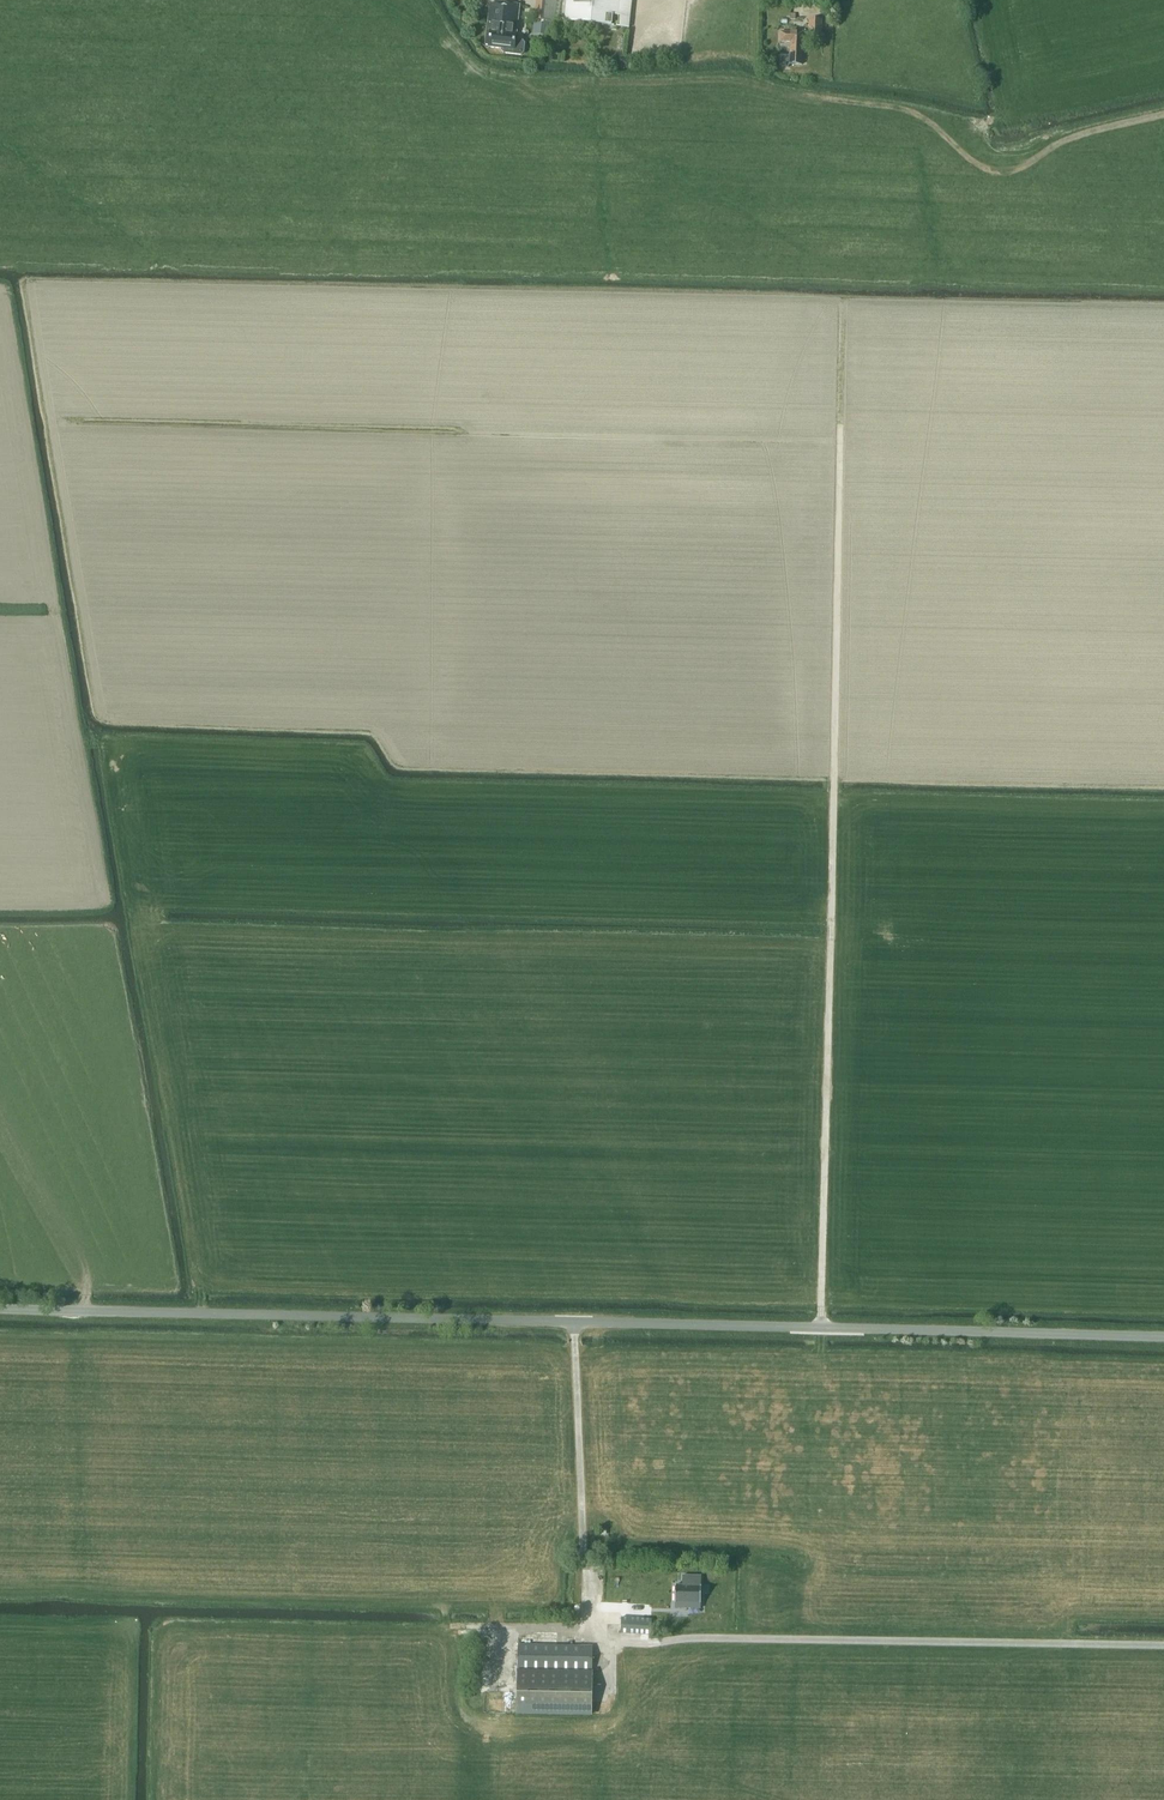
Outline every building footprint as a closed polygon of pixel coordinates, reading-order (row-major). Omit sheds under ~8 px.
[(566,0),(537,0),(533,31),(558,34),(559,23),(564,23),(566,0)] [(564,23),(628,30),(631,0),(566,0),(564,23)] [(489,46),(489,47),(501,49),(501,50),(503,54),(521,56),(524,53),(525,44),(523,40),(516,39),(520,5),(502,4),(490,2),(487,31),(485,45),(489,46)] [(822,19),(809,18),(808,33),(821,34),(822,19)] [(802,50),(803,32),(781,32),(780,41),(790,42),(790,55),(781,55),(781,64),(782,67),(788,67),(790,64),(802,64),(802,50)] [(675,1583),(675,1602),(690,1602),(690,1607),(701,1607),(701,1574),(682,1574),(682,1584),(675,1583)] [(650,1634),(651,1620),(621,1618),(620,1633),(650,1634)] [(592,1715),(593,1646),(518,1645),(517,1714),(592,1715)]
